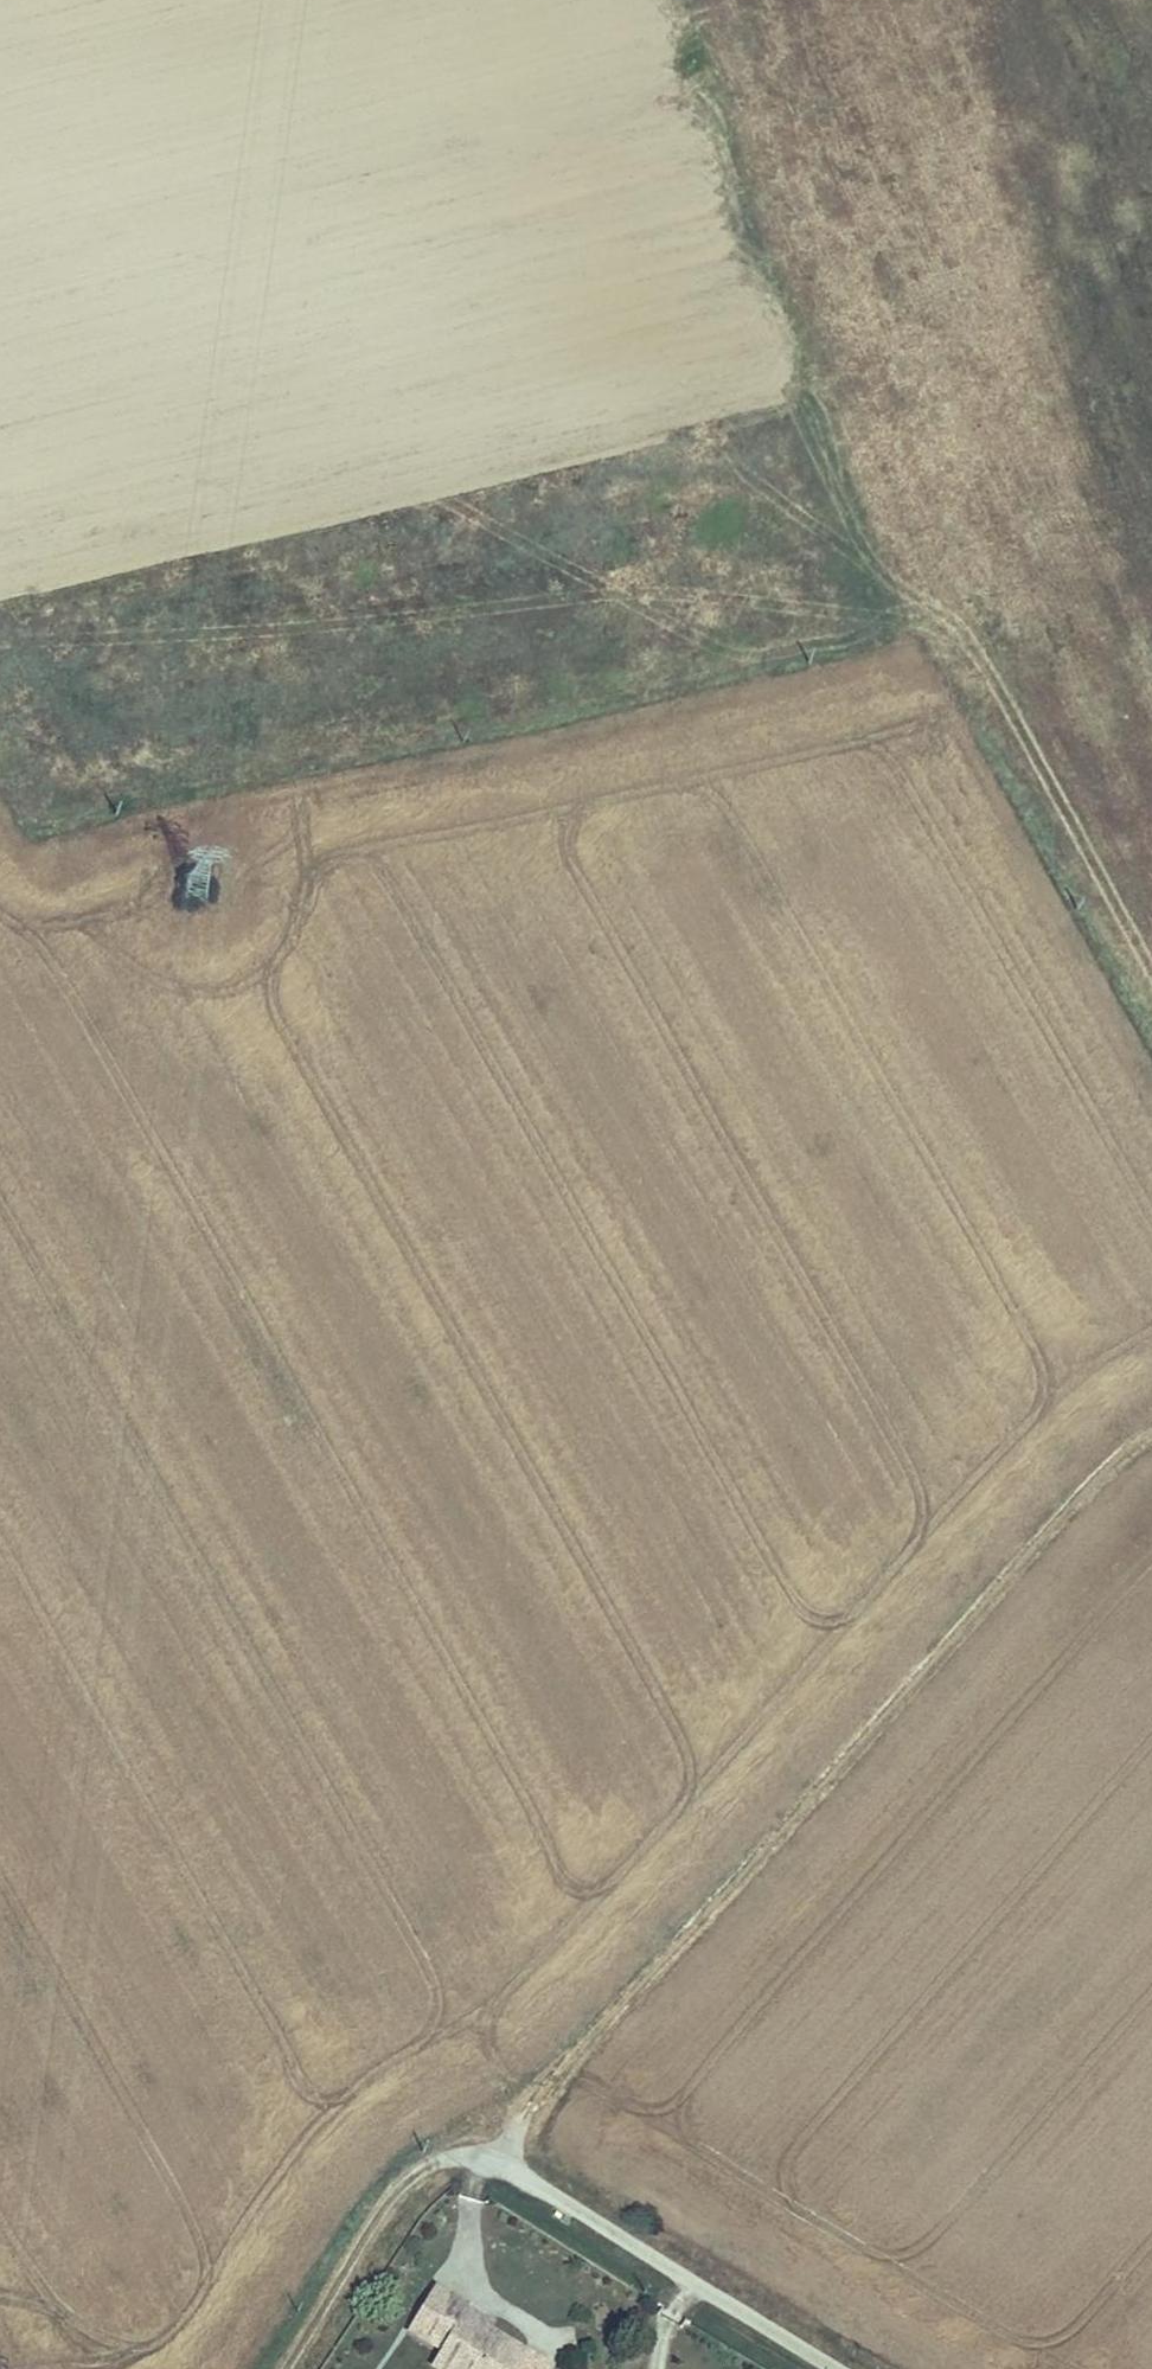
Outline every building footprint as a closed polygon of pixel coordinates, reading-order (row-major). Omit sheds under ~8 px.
[(209,896),(201,857),(178,861),(185,900),(209,896)] [(418,2330),(449,2282),(436,2273),(404,2321),(418,2330)] [(433,2350),(462,2368),(512,2368),(526,2348),(463,2306),(469,2296),(449,2282),(418,2330),(438,2343),(433,2350)] [(433,2350),(425,2360),(437,2368),(462,2368),(433,2350)]
